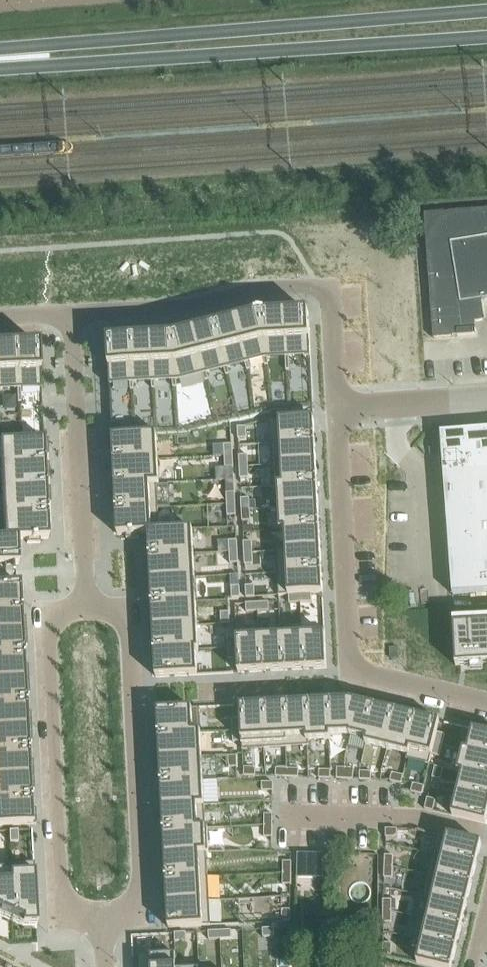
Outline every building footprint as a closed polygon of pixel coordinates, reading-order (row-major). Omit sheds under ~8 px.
[(424,213),(433,338),(476,335),(476,329),(471,329),(471,322),(485,320),(482,301),(486,300),(486,209),(424,213)] [(308,311),(286,313),(288,360),(311,359),(308,311)] [(286,313),(264,314),(266,361),(288,360),(286,313)] [(259,314),(236,320),(248,365),(262,361),(266,361),(264,314),(259,314)] [(236,320),(215,325),(227,370),(248,365),(236,320)] [(215,325),(194,331),(206,375),(227,370),(215,325)] [(174,336),(176,383),(177,383),(206,375),(194,331),(174,336)] [(174,336),(152,337),(154,384),(176,383),(174,336)] [(152,337),(130,338),(133,385),(154,384),(152,337)] [(130,338),(108,339),(110,386),(133,385),(130,338)] [(38,343),(15,344),(18,391),(20,391),(40,390),(38,343)] [(0,345),(0,392),(16,391),(18,391),(15,344),(0,345)] [(133,385),(110,386),(113,437),(157,434),(185,433),(274,412),(313,410),(311,359),(288,360),(266,361),(262,361),(248,365),(227,370),(206,375),(177,383),(176,383),(154,384),(133,385)] [(43,440),(40,390),(20,391),(18,391),(16,391),(0,392),(0,443),(43,440)] [(280,442),(271,442),(271,443),(315,441),(314,419),(279,420),(280,442)] [(246,427),(237,427),(238,439),(246,438),(246,427)] [(441,433),(444,474),(486,471),(486,430),(441,433)] [(113,437),(109,437),(109,452),(113,452),(114,461),(110,461),(110,462),(158,460),(157,434),(113,437)] [(0,468),(48,465),(48,464),(44,464),(44,456),(48,455),(47,440),(43,440),(0,443),(0,468)] [(315,441),(271,443),(272,465),(316,463),(315,441)] [(232,444),(224,445),(225,456),(233,456),(232,444)] [(247,455),(239,455),(239,467),(248,466),(247,455)] [(233,456),(225,456),(225,468),(234,467),(233,456)] [(158,460),(110,462),(111,476),(115,476),(115,485),(111,485),(111,486),(159,483),(158,460)] [(316,463),(272,465),(273,487),(317,484),(316,463)] [(48,465),(0,468),(1,492),(50,489),(49,488),(46,488),(45,480),(49,479),(48,465)] [(248,466),(239,467),(240,478),(248,478),(248,466)] [(444,474),(447,514),(486,511),(486,471),(444,474)] [(159,483),(111,486),(112,500),(116,500),(116,510),(158,508),(157,485),(159,484),(159,483)] [(317,484),(273,487),(278,487),(279,508),(318,506),(317,484)] [(50,489),(1,492),(2,516),(47,513),(46,504),(50,503),(50,489)] [(235,492),(227,493),(227,504),(235,504),(235,492)] [(250,498),(241,498),(242,510),(250,509),(250,498)] [(235,504),(227,504),(228,515),(236,515),(235,504)] [(318,506),(279,508),(280,529),(319,527),(318,506)] [(158,508),(116,510),(118,535),(126,534),(126,538),(139,538),(139,534),(149,533),(148,532),(160,532),(159,530),(158,508)] [(250,509),(242,510),(242,521),(251,521),(250,509)] [(447,514),(450,554),(486,551),(486,511),(447,514)] [(47,513),(2,516),(4,538),(4,540),(17,539),(17,540),(21,540),(27,539),(27,543),(40,543),(40,539),(48,538),(47,513)] [(319,527),(280,529),(280,531),(285,531),(286,551),(321,549),(319,527)] [(160,532),(148,532),(149,533),(150,556),(194,554),(193,535),(193,529),(159,530),(160,532)] [(0,539),(0,565),(18,564),(17,540),(17,539),(4,540),(4,538),(0,539)] [(237,540),(229,541),(230,552),(238,552),(237,540)] [(252,541),(243,542),(244,553),(252,553),(252,541)] [(286,551),(276,551),(277,573),(322,571),(321,549),(286,551)] [(450,554),(453,594),(486,592),(486,551),(450,554)] [(238,552),(230,552),(230,564),(239,563),(238,552)] [(252,553),(244,553),(244,564),(253,564),(252,553)] [(150,566),(146,566),(147,580),(195,578),(194,554),(150,556),(150,566)] [(322,571),(277,573),(279,596),(289,595),(300,595),(312,594),(323,593),(322,571)] [(195,578),(147,580),(148,595),(152,594),(152,604),(196,602),(195,578)] [(0,584),(0,609),(21,608),(19,583),(0,584)] [(254,585),(246,586),(246,597),(255,597),(254,585)] [(240,586),(231,586),(232,598),(240,597),(240,586)] [(312,594),(300,595),(301,603),(312,602),(312,594)] [(300,595),(289,595),(289,603),(301,603),(300,595)] [(153,614),(149,614),(149,628),(198,626),(196,602),(152,604),(153,614)] [(269,602),(257,603),(258,611),(269,610),(269,602)] [(257,603),(246,603),(246,612),(258,611),(257,603)] [(26,631),(25,617),(21,617),(21,608),(0,609),(0,633),(26,631)] [(229,612),(221,612),(221,624),(230,623),(229,612)] [(454,626),(456,666),(486,664),(486,624),(454,626)] [(198,626),(149,628),(150,643),(154,642),(155,652),(199,650),(198,626)] [(259,627),(236,628),(236,636),(237,648),(238,659),(238,673),(261,672),(259,627)] [(259,627),(261,672),(282,670),(280,631),(259,632),(259,627)] [(325,629),(302,630),(304,669),(327,668),(325,629)] [(281,631),(280,631),(282,670),(304,669),(302,630),(301,630),(302,635),(281,636),(281,631)] [(0,633),(0,657),(23,656),(23,646),(27,646),(26,631),(0,633)] [(236,636),(228,637),(228,648),(237,648),(236,636)] [(237,648),(228,648),(229,660),(238,659),(237,648)] [(199,650),(155,652),(156,677),(198,675),(196,651),(199,651),(199,650)] [(0,657),(0,681),(28,679),(28,665),(24,665),(23,656),(0,657)] [(0,681),(0,705),(26,704),(25,694),(29,694),(28,679),(0,681)] [(349,700),(327,701),(329,741),(330,740),(330,736),(350,735),(350,736),(351,736),(349,700)] [(349,700),(351,736),(366,740),(365,744),(366,745),(376,706),(349,700)] [(327,701),(306,702),(308,746),(309,746),(309,742),(329,741),(327,701)] [(306,702),(284,703),(286,748),(308,746),(306,702)] [(284,703),(263,704),(265,749),(286,748),(284,703)] [(0,705),(0,729),(31,727),(30,713),(26,713),(26,704),(0,705)] [(263,704),(240,705),(242,750),(265,749),(263,704)] [(376,706),(366,745),(387,750),(397,711),(376,706)] [(199,708),(157,710),(159,735),(201,733),(199,708)] [(397,711),(387,750),(407,755),(406,759),(407,759),(418,716),(397,711)] [(418,716),(407,759),(429,765),(439,721),(418,716)] [(240,719),(232,720),(233,731),(241,731),(240,719)] [(0,729),(0,753),(28,751),(27,742),(31,742),(31,727),(0,729)] [(463,750),(486,756),(486,733),(473,729),(468,751),(463,749),(463,750)] [(241,731),(233,731),(233,742),(241,742),(241,731)] [(159,744),(155,745),(156,759),(202,757),(201,733),(159,735),(159,744)] [(437,733),(435,744),(443,745),(445,735),(437,733)] [(435,744),(432,755),(440,756),(443,745),(435,744)] [(458,771),(486,778),(486,756),(463,750),(458,771)] [(0,753),(0,777),(33,775),(32,761),(28,761),(28,751),(0,753)] [(237,755),(228,755),(229,767),(237,766),(237,755)] [(202,757),(156,759),(157,773),(161,773),(161,783),(203,781),(202,757)] [(435,766),(433,778),(441,780),(444,768),(435,766)] [(244,767),(244,775),(255,776),(256,767),(244,767)] [(337,767),(337,779),(345,779),(345,768),(337,767)] [(276,768),(276,776),(287,777),(287,768),(276,768)] [(287,768),(287,777),(299,777),(299,769),(287,768)] [(345,768),(345,779),(353,779),(354,768),(345,768)] [(319,770),(319,778),(331,778),(331,770),(319,770)] [(360,771),(360,780),(371,780),(371,771),(360,771)] [(457,794),(486,801),(486,778),(458,771),(458,772),(462,774),(457,794)] [(392,772),(390,781),(401,784),(403,775),(392,772)] [(0,777),(0,801),(30,799),(30,790),(34,790),(33,775),(0,777)] [(162,792),(158,792),(158,807),(204,804),(203,781),(161,783),(162,792)] [(262,782),(262,790),(273,791),(273,782),(262,782)] [(413,783),(411,792),(423,794),(425,785),(413,783)] [(452,816),(486,823),(486,819),(486,801),(457,794),(452,816)] [(427,798),(425,809),(433,811),(436,800),(427,798)] [(0,801),(0,826),(32,824),(36,824),(35,809),(31,809),(30,799),(0,801)] [(204,804),(158,807),(159,821),(163,821),(164,831),(208,828),(208,827),(205,827),(204,804)] [(264,814),(264,825),(273,826),(273,814),(264,814)] [(264,825),(264,837),(272,838),(272,826),(264,825)] [(164,840),(160,840),(161,855),(209,852),(208,828),(164,831),(164,840)] [(386,829),(386,837),(397,837),(397,829),(386,829)] [(17,830),(9,831),(10,842),(18,841),(17,830)] [(438,832),(433,854),(476,865),(481,843),(438,832)] [(209,852),(161,855),(162,869),(166,869),(166,879),(208,876),(207,853),(209,853),(209,852)] [(433,854),(428,875),(471,886),(476,865),(433,854)] [(385,855),(384,867),(393,867),(393,856),(385,855)] [(283,861),(283,873),(291,873),(292,861),(283,861)] [(34,863),(10,864),(13,921),(22,925),(37,924),(34,863)] [(13,921),(10,864),(9,864),(9,868),(0,869),(0,915),(13,921)] [(384,867),(384,878),(393,878),(393,867),(384,867)] [(283,873),(283,884),(291,884),(291,873),(283,873)] [(428,875),(423,896),(466,907),(471,886),(428,875)] [(167,888),(163,888),(163,903),(209,900),(208,876),(166,879),(167,888)] [(418,916),(418,917),(461,928),(466,907),(423,896),(423,897),(432,899),(428,918),(418,916)] [(209,900),(163,903),(164,917),(168,917),(169,928),(210,925),(209,900)] [(392,900),(383,900),(383,911),(392,911),(392,900)] [(282,909),(282,921),(290,921),(291,909),(282,909)] [(392,911),(383,911),(383,923),(392,923),(392,911)] [(418,917),(413,938),(456,949),(461,928),(418,917)] [(274,928),(263,929),(263,937),(274,937),(274,928)] [(231,930),(220,931),(220,939),(232,939),(231,930)] [(220,931),(209,931),(209,940),(220,939),(220,931)] [(187,933),(175,933),(175,941),(187,941),(187,933)] [(413,939),(422,941),(417,963),(436,966),(452,966),(456,949),(413,938),(413,939)] [(382,942),(381,954),(389,954),(390,942),(382,942)] [(139,956),(140,966),(176,966),(176,954),(139,956)]
